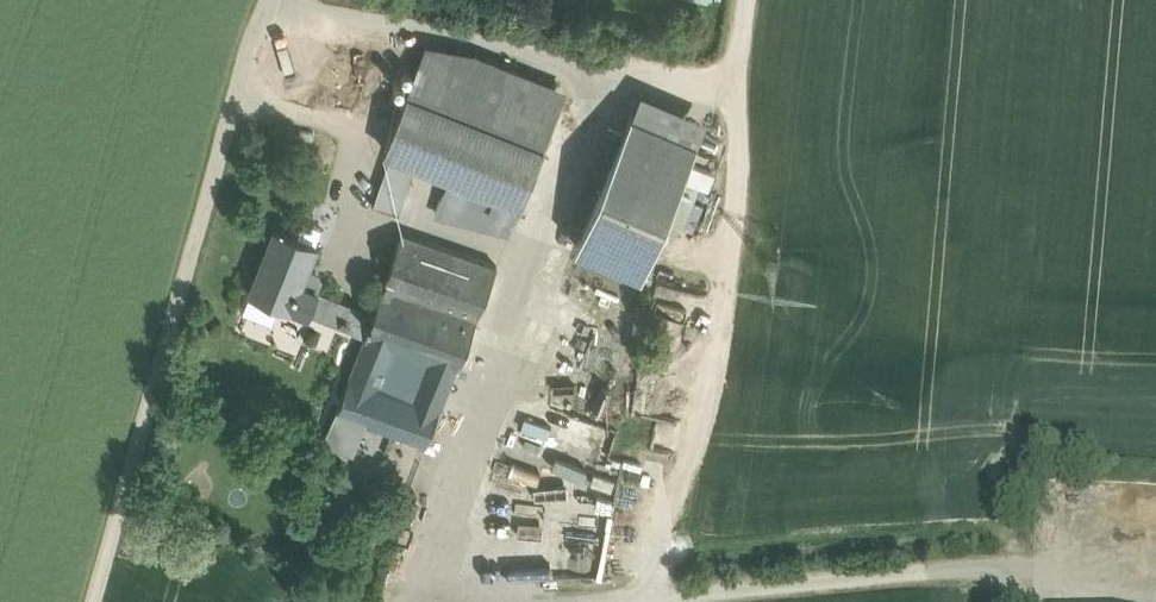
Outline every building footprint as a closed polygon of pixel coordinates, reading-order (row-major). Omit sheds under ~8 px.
[(567,89),(478,53),(427,44),(407,92),(544,147),(567,89)] [(443,192),(515,221),(544,147),(407,92),(384,149),(392,152),(415,162),(450,176),(443,192)] [(631,113),(575,245),(641,273),(697,141),(631,113)] [(415,162),(392,152),(373,204),(399,213),(405,194),(404,194),(415,162)] [(316,243),(276,227),(250,292),(290,308),(291,306),(300,283),(316,243)] [(401,232),(373,312),(375,313),(366,336),(393,346),(429,358),(420,382),(447,391),(497,266),(401,232)] [(373,312),(300,283),(291,306),(366,336),(375,313),(373,312)] [(366,336),(336,411),(426,443),(447,391),(420,382),(414,398),(378,386),(393,346),(366,336)] [(426,443),(336,411),(328,431),(418,463),(426,443)]
